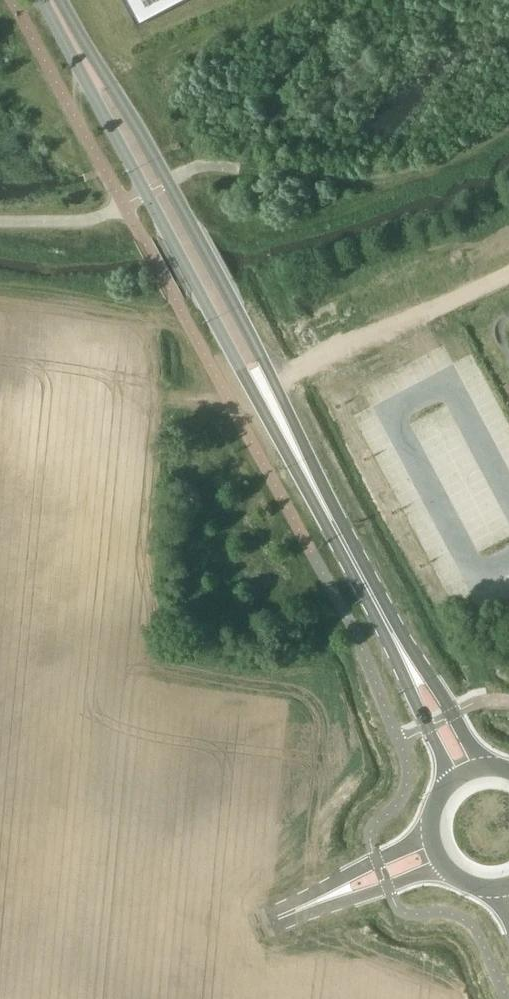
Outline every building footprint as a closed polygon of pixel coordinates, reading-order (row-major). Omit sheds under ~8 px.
[(133,21),(183,0),(121,0),(133,21)]
